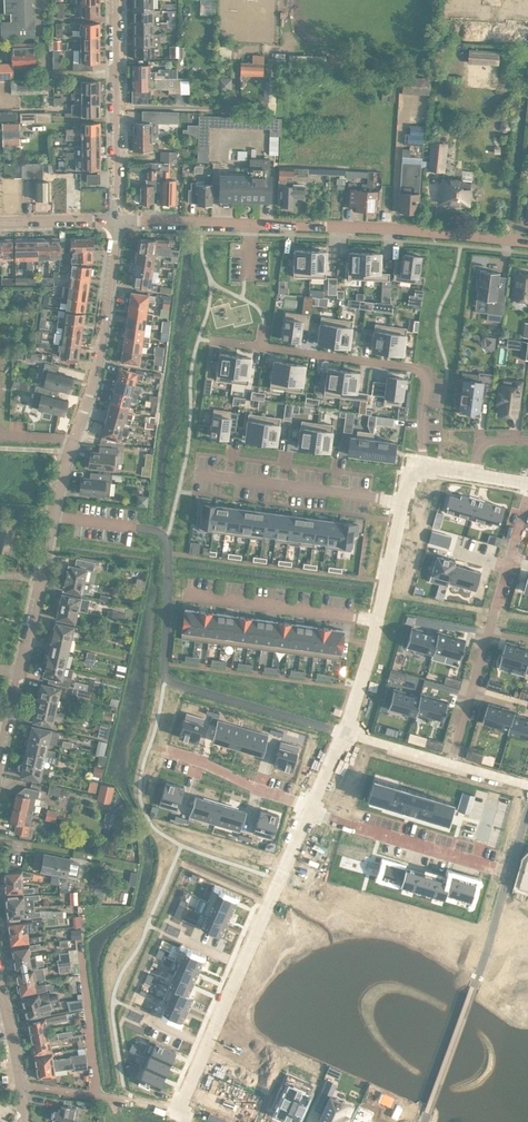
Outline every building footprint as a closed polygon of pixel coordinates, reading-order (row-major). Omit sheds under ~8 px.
[(1,22),(1,38),(6,38),(34,36),(34,21),(32,21),(31,0),(5,0),(5,13),(11,13),(11,21),(5,22),(1,22)] [(215,15),(216,0),(200,0),(199,14),(215,15)] [(441,19),(450,19),(450,10),(465,10),(466,0),(450,0),(450,7),(442,6),(441,19)] [(465,10),(479,11),(479,21),(485,22),(486,8),(480,8),(481,0),(466,0),(465,10)] [(494,22),(500,22),(501,12),(516,13),(516,0),(501,0),(501,9),(495,9),(494,22)] [(516,13),(527,14),(527,0),(516,0),(516,13)] [(99,5),(98,4),(98,3),(80,3),(80,16),(98,16),(98,10),(99,9),(99,5)] [(133,16),(133,20),(134,22),(153,22),(153,10),(134,10),(134,15),(133,16)] [(153,34),(153,22),(134,22),(134,27),(133,28),(133,34),(153,34)] [(98,23),(80,23),(80,36),(98,36),(98,35),(99,33),(99,30),(98,29),(98,23)] [(134,46),(153,46),(153,34),(133,34),(133,40),(134,41),(134,46)] [(98,37),(98,36),(80,36),(80,43),(72,44),(72,50),(73,50),(80,50),(98,50),(98,43),(99,41),(99,38),(98,37)] [(52,50),(52,37),(44,37),(44,50),(52,50)] [(0,65),(0,78),(12,78),(12,67),(35,66),(35,49),(34,49),(34,43),(23,43),(23,49),(11,50),(12,65),(0,65)] [(153,58),(153,46),(134,46),(133,48),(133,51),(134,53),(134,58),(153,58)] [(98,50),(80,50),(73,50),(73,70),(92,70),(92,63),(98,63),(98,56),(100,54),(100,51),(98,50)] [(468,62),(498,64),(499,52),(498,52),(469,50),(468,62)] [(241,63),(240,74),(261,75),(261,55),(252,55),(252,63),(241,63)] [(276,65),(324,67),(325,56),(288,55),(288,59),(267,58),(267,63),(266,75),(276,76),(276,65)] [(221,62),(220,76),(232,76),(232,62),(221,62)] [(149,65),(132,65),(132,78),(177,78),(177,69),(158,69),(158,71),(150,71),(149,65)] [(429,90),(429,74),(402,74),(402,90),(429,90)] [(188,85),(188,78),(177,78),(132,78),(132,103),(150,102),(150,97),(153,97),(153,89),(159,89),(168,89),(168,92),(168,93),(180,93),(180,85),(188,85)] [(41,80),(18,80),(18,90),(18,91),(44,90),(51,90),(51,80),(41,80)] [(99,83),(99,81),(81,81),(81,87),(74,87),(74,93),(99,93),(99,88),(100,87),(100,84),(99,83)] [(100,98),(99,97),(99,93),(74,93),(71,93),(71,99),(75,99),(75,104),(99,104),(99,102),(100,101),(100,98)] [(100,107),(99,106),(99,104),(75,104),(71,104),(71,112),(65,112),(65,116),(71,116),(98,116),(99,116),(99,112),(100,110),(100,107)] [(18,119),(18,110),(0,111),(0,119),(18,119)] [(133,125),(132,125),(132,131),(133,131),(133,136),(151,136),(158,136),(157,123),(178,123),(178,111),(141,110),(142,123),(133,123),(133,125)] [(20,122),(51,121),(51,115),(50,114),(49,113),(48,112),(19,113),(19,114),(20,114),(20,122)] [(281,137),(281,118),(199,115),(198,133),(209,134),(209,127),(270,130),(270,136),(281,137)] [(67,129),(67,135),(99,135),(99,130),(100,129),(100,126),(99,125),(99,122),(99,123),(81,123),(81,129),(67,129)] [(18,123),(2,124),(2,144),(19,144),(18,123)] [(198,133),(198,125),(188,125),(187,130),(183,130),(182,137),(198,137),(198,133)] [(424,126),(411,125),(410,133),(406,132),(405,144),(423,145),(424,126)] [(208,162),(209,134),(198,133),(197,161),(208,162)] [(67,135),(66,135),(66,140),(81,140),(81,146),(99,146),(99,144),(100,143),(100,140),(99,139),(99,135),(67,135)] [(133,136),(132,136),(132,137),(133,137),(133,142),(132,143),(132,146),(133,147),(133,150),(158,150),(158,143),(151,143),(151,136),(133,136)] [(446,143),(431,141),(428,170),(443,171),(446,143)] [(187,142),(187,150),(195,150),(196,142),(187,142)] [(66,158),(68,158),(99,158),(99,153),(100,152),(100,149),(99,148),(99,146),(81,146),(74,146),(74,152),(65,152),(66,158)] [(237,158),(246,159),(247,150),(238,150),(237,158)] [(176,163),(176,152),(161,152),(161,163),(176,163)] [(99,162),(99,158),(68,158),(68,162),(74,162),(74,163),(81,163),(82,170),(99,169),(99,167),(100,166),(100,163),(99,162)] [(249,176),(220,175),(219,199),(270,201),(271,176),(269,176),(270,158),(249,158),(249,176)] [(147,170),(146,185),(140,185),(139,203),(142,203),(142,204),(149,204),(149,203),(153,203),(153,191),(155,191),(156,179),(161,179),(162,163),(161,163),(147,162),(146,170),(147,170)] [(47,199),(49,199),(49,182),(42,182),(42,163),(21,163),(21,178),(33,178),(33,197),(35,197),(35,199),(41,199),(41,201),(47,201),(47,199)] [(402,166),(401,183),(416,184),(417,176),(420,176),(421,167),(402,166)] [(280,204),(280,206),(294,206),(294,197),(303,197),(303,186),(285,186),(285,180),(292,181),(293,170),(293,167),(278,167),(278,204),(280,204)] [(366,191),(365,209),(370,210),(371,211),(375,212),(376,210),(377,210),(377,211),(379,191),(378,191),(378,192),(372,191),(373,173),(367,173),(366,191)] [(87,174),(87,182),(99,182),(99,174),(87,174)] [(470,181),(450,179),(442,178),(440,202),(468,205),(470,189),(471,181),(470,181)] [(169,180),(162,180),(161,203),(163,203),(163,205),(169,205),(169,203),(175,204),(175,187),(176,187),(176,182),(175,182),(175,180),(169,180)] [(210,205),(211,205),(212,185),(203,184),(203,181),(195,181),(195,183),(191,183),(191,190),(188,190),(188,202),(197,202),(197,204),(204,204),(205,206),(210,206),(210,205)] [(360,209),(365,209),(366,191),(354,190),(355,183),(348,183),(346,204),(353,204),(353,209),(355,209),(355,210),(359,211),(360,209)] [(416,184),(401,183),(400,192),(399,192),(398,211),(415,212),(415,201),(419,201),(419,194),(416,193),(416,184)] [(127,204),(131,204),(132,195),(137,195),(137,187),(128,187),(127,187),(127,204)] [(72,251),(93,251),(92,237),(70,238),(71,251),(72,251)] [(21,260),(26,260),(26,240),(22,240),(22,238),(16,239),(16,240),(14,240),(15,258),(21,258),(21,260)] [(31,258),(37,258),(37,238),(30,238),(30,240),(26,240),(26,260),(26,268),(33,268),(33,264),(31,264),(31,258)] [(43,260),(48,260),(48,239),(44,239),(44,238),(37,238),(37,258),(43,258),(43,260)] [(52,238),(52,239),(48,239),(48,260),(54,260),(54,258),(60,257),(60,252),(59,239),(58,239),(58,238),(52,238)] [(5,240),(1,240),(1,261),(7,261),(7,258),(13,258),(12,240),(11,240),(11,239),(5,239),(5,240)] [(136,244),(136,251),(154,253),(169,255),(170,249),(170,245),(168,245),(169,240),(139,239),(138,244),(136,244)] [(305,251),(294,251),(294,277),(310,277),(310,249),(305,249),(305,251)] [(315,249),(310,249),(310,277),(325,277),(325,251),(315,251),(315,249)] [(91,257),(93,257),(93,251),(72,251),(72,256),(71,256),(71,262),(91,262),(91,257)] [(153,260),(154,254),(154,253),(136,251),(135,255),(136,257),(135,262),(159,266),(160,260),(153,260)] [(347,262),(347,268),(348,268),(348,279),(364,279),(365,252),(364,252),(360,252),(359,252),(349,252),(348,262),(347,262)] [(365,252),(364,279),(389,280),(389,273),(380,273),(380,270),(381,270),(382,263),(380,263),(380,253),(370,253),(370,252),(370,253),(365,252)] [(393,280),(417,283),(420,256),(403,254),(401,267),(395,266),(393,280)] [(133,268),(132,273),(151,276),(152,270),(159,271),(159,266),(135,262),(134,268),(133,268)] [(69,270),(68,275),(88,278),(89,274),(90,274),(91,268),(90,268),(90,267),(72,264),(71,270),(69,270)] [(502,315),(506,290),(497,289),(500,273),(480,270),(479,279),(477,279),(476,289),(477,290),(476,299),(489,300),(487,313),(502,315)] [(512,298),(527,300),(527,273),(516,272),(516,275),(514,274),(513,282),(515,282),(515,287),(513,287),(512,298)] [(157,283),(150,282),(151,276),(132,273),(131,279),(133,281),(132,285),(156,289),(157,283)] [(70,281),(69,286),(88,289),(89,282),(88,282),(88,278),(68,275),(67,280),(70,281)] [(328,278),(328,293),(336,294),(336,278),(328,278)] [(60,296),(65,297),(85,300),(86,296),(87,296),(88,289),(69,286),(62,285),(60,296)] [(421,304),(423,289),(415,288),(415,294),(409,294),(408,303),(421,304)] [(129,298),(128,304),(147,306),(147,300),(154,301),(155,295),(131,292),(130,298),(129,298)] [(164,303),(164,308),(168,309),(170,295),(163,294),(162,302),(164,303)] [(85,304),(85,300),(65,297),(60,296),(60,302),(67,303),(66,309),(84,311),(84,310),(85,310),(86,304),(85,304)] [(127,309),(129,310),(128,315),(152,319),(153,313),(146,312),(147,306),(128,304),(127,309)] [(161,308),(160,316),(167,317),(168,309),(164,308),(161,308)] [(57,321),(62,322),(82,325),(82,321),(84,321),(85,315),(83,315),(83,313),(65,311),(65,317),(58,316),(57,321)] [(309,315),(285,312),(281,339),(299,341),(301,328),(307,329),(309,315)] [(126,321),(125,326),(143,329),(144,323),(151,324),(152,319),(128,315),(127,321),(126,321)] [(332,347),(336,318),(320,317),(318,343),(328,344),(327,346),(332,347)] [(336,318),(332,347),(337,347),(338,345),(349,346),(351,320),(336,318)] [(162,320),(161,331),(168,332),(170,321),(162,320)] [(81,329),(82,325),(62,322),(57,321),(56,327),(63,327),(62,333),(82,336),(83,329),(81,329)] [(386,354),(390,326),(374,324),(371,350),(381,351),(381,354),(386,354)] [(149,336),(142,335),(143,329),(125,326),(124,331),(125,333),(125,338),(149,341),(149,336)] [(405,328),(390,326),(386,354),(391,355),(391,352),(402,353),(405,328)] [(160,339),(165,340),(167,340),(168,332),(161,331),(160,339)] [(59,339),(58,344),(79,347),(79,343),(80,343),(82,336),(62,333),(61,339),(59,339)] [(495,351),(495,336),(485,336),(484,350),(495,351)] [(148,347),(149,341),(125,338),(124,343),(122,344),(122,349),(140,352),(141,346),(148,347)] [(79,351),(78,350),(79,347),(58,344),(34,341),(34,346),(60,349),(59,356),(66,357),(66,360),(75,361),(75,358),(77,358),(77,357),(79,357),(79,351)] [(139,358),(140,352),(122,349),(121,354),(122,355),(121,361),(145,365),(146,359),(139,358)] [(230,356),(219,354),(216,380),(231,382),(235,354),(230,353),(230,356)] [(154,369),(161,370),(163,355),(156,354),(154,369)] [(235,354),(231,382),(247,384),(250,358),(240,357),(240,354),(235,354)] [(285,389),(289,361),(284,360),(284,363),(273,362),(270,387),(285,389)] [(289,361),(285,389),(301,391),(304,365),(294,364),(294,362),(289,361)] [(44,363),(39,384),(40,384),(43,385),(69,391),(72,377),(56,373),(56,372),(57,366),(44,363)] [(117,373),(115,379),(133,384),(135,378),(142,379),(143,374),(120,368),(119,372),(117,373)] [(325,378),(324,384),(325,384),(324,394),(340,397),(343,370),(338,369),(327,368),(326,378),(325,378)] [(343,370),(340,397),(367,400),(367,394),(356,392),(357,389),(358,389),(359,382),(357,382),(359,372),(348,371),(348,370),(348,371),(343,370)] [(460,401),(458,413),(478,416),(481,395),(490,396),(493,374),(478,372),(477,382),(472,381),(472,380),(470,380),(470,381),(463,380),(461,391),(460,391),(459,401),(460,401)] [(379,382),(376,402),(401,405),(404,378),(387,376),(386,383),(379,382)] [(132,390),(133,384),(115,379),(114,383),(115,385),(114,390),(137,397),(138,392),(132,390)] [(499,406),(498,413),(515,416),(518,392),(520,392),(522,381),(514,380),(513,387),(502,385),(501,393),(498,393),(496,405),(499,406)] [(35,385),(30,406),(37,408),(63,414),(66,400),(56,397),(57,396),(58,391),(35,385)] [(111,396),(109,401),(127,406),(129,400),(136,402),(137,397),(114,390),(112,396),(111,396)] [(108,407),(109,407),(108,413),(131,419),(132,414),(126,412),(127,406),(109,401),(108,407)] [(285,404),(283,419),(290,420),(292,405),(285,404)] [(213,409),(210,435),(227,438),(230,411),(213,409)] [(345,411),(343,431),(351,433),(354,413),(345,411)] [(130,424),(131,419),(108,413),(107,417),(105,417),(103,423),(121,428),(123,422),(130,424)] [(260,444),(264,415),(248,413),(245,439),(255,440),(254,443),(260,444)] [(279,417),(264,415),(260,444),(265,444),(265,441),(276,443),(279,417)] [(391,417),(375,415),(374,423),(390,425),(391,417)] [(313,451),(317,423),(302,421),(299,447),(308,448),(308,451),(313,451)] [(128,430),(121,428),(103,423),(102,428),(103,430),(99,444),(124,446),(128,430)] [(317,423),(313,451),(318,452),(319,449),(329,450),(332,425),(317,423)] [(349,448),(348,454),(368,456),(368,457),(370,458),(373,440),(373,433),(357,431),(356,437),(350,436),(349,442),(349,443),(349,448),(348,447),(348,448),(349,448)] [(373,440),(370,458),(372,458),(372,457),(393,460),(393,454),(394,454),(393,453),(394,449),(395,448),(394,448),(395,442),(373,440)] [(98,453),(90,452),(88,467),(113,470),(114,455),(117,455),(118,448),(99,446),(98,453)] [(149,477),(151,468),(144,467),(141,467),(140,476),(149,477)] [(89,479),(81,478),(79,493),(109,496),(111,481),(111,482),(112,474),(90,472),(89,479)] [(148,505),(149,495),(137,494),(137,505),(148,505)] [(471,519),(476,499),(460,494),(459,497),(449,494),(444,511),(471,519)] [(476,499),(471,519),(491,525),(492,522),(498,523),(503,507),(476,499)] [(199,503),(197,513),(201,514),(199,530),(212,532),(215,505),(213,505),(211,505),(211,504),(210,504),(210,505),(199,503)] [(215,505),(212,532),(224,533),(228,507),(221,506),(220,506),(218,506),(218,505),(217,506),(215,505)] [(228,507),(224,533),(237,535),(241,509),(238,508),(228,507)] [(241,509),(237,535),(250,537),(253,510),(246,509),(245,509),(243,509),(241,509)] [(253,510),(250,537),(262,538),(266,512),(264,512),(263,511),(263,512),(261,511),(260,511),(253,510)] [(266,512),(262,538),(263,538),(263,534),(275,536),(274,540),(275,540),(278,514),(271,513),(271,512),(270,513),(268,512),(266,512)] [(278,514),(275,540),(287,542),(291,515),(289,515),(288,515),(286,515),(286,514),(286,515),(278,514)] [(291,515),(287,542),(287,544),(300,545),(300,543),(303,517),(296,516),(293,516),(293,515),(293,516),(291,515)] [(303,517),(300,543),(312,545),(316,519),(314,518),(313,518),(311,518),(303,517)] [(316,519),(312,545),(313,545),(314,541),(325,542),(324,547),(325,547),(328,520),(321,519),(318,519),(316,519)] [(328,520),(325,547),(337,548),(341,522),(339,522),(336,521),(328,520)] [(341,522),(337,548),(351,550),(353,534),(356,535),(358,524),(346,523),(344,522),(343,522),(341,522)] [(10,553),(15,527),(0,524),(0,551),(10,553)] [(439,533),(431,530),(429,536),(437,539),(439,533)] [(189,552),(198,553),(199,543),(190,542),(189,552)] [(355,560),(359,561),(361,546),(354,545),(353,554),(352,560),(355,560)] [(447,586),(449,582),(454,564),(455,560),(436,555),(431,574),(442,577),(440,584),(447,586)] [(66,570),(65,571),(64,576),(90,582),(94,562),(76,558),(74,566),(68,564),(67,569),(66,570)] [(480,572),(454,564),(449,582),(475,589),(480,572)] [(90,582),(64,576),(62,582),(63,583),(63,584),(62,589),(81,594),(81,593),(83,593),(85,592),(88,592),(90,582)] [(145,581),(138,579),(135,589),(143,591),(145,581)] [(489,583),(481,581),(477,593),(485,595),(489,583)] [(58,599),(57,605),(77,610),(86,612),(89,600),(80,598),(80,597),(62,593),(60,598),(58,599)] [(112,602),(114,597),(101,594),(99,599),(112,602)] [(56,618),(74,622),(77,610),(57,605),(56,611),(57,612),(56,618)] [(107,615),(124,619),(125,612),(109,609),(107,615)] [(181,638),(194,640),(198,611),(185,609),(181,638)] [(194,640),(208,642),(211,612),(198,611),(194,640)] [(225,614),(211,612),(208,642),(221,643),(225,614)] [(221,643),(234,645),(238,616),(225,614),(221,643)] [(251,618),(238,616),(234,645),(247,647),(251,618)] [(260,649),(264,620),(251,618),(247,647),(260,649)] [(264,620),(260,649),(273,650),(277,621),(264,620)] [(53,628),(51,628),(50,634),(71,638),(77,640),(80,629),(78,629),(76,626),(55,621),(54,627),(53,628)] [(286,652),(290,623),(277,621),(273,650),(286,652)] [(300,654),(304,625),(290,623),(286,652),(300,654)] [(317,627),(304,625),(300,654),(313,656),(317,627)] [(313,656),(326,658),(330,628),(317,627),(313,656)] [(344,630),(330,628),(326,658),(340,659),(344,630)] [(411,628),(405,646),(432,653),(433,650),(437,636),(411,628)] [(437,636),(433,650),(459,658),(464,640),(438,632),(437,636)] [(59,649),(68,651),(71,638),(50,634),(49,639),(51,640),(50,641),(49,647),(48,650),(58,652),(59,649)] [(501,660),(527,667),(527,648),(507,642),(504,649),(503,649),(502,652),(504,653),(501,660)] [(44,662),(64,667),(68,651),(59,649),(58,652),(48,650),(47,655),(47,657),(45,657),(44,662)] [(73,669),(64,667),(44,662),(43,667),(44,669),(44,670),(43,675),(49,677),(48,682),(69,687),(73,669)] [(116,675),(123,677),(126,667),(119,665),(116,675)] [(391,669),(388,678),(404,682),(406,674),(391,669)] [(445,676),(443,684),(459,689),(461,680),(445,676)] [(488,679),(486,688),(502,693),(504,684),(488,679)] [(37,695),(38,695),(38,696),(57,700),(60,688),(41,683),(40,689),(38,689),(37,695)] [(91,691),(96,692),(98,685),(88,683),(86,690),(91,691)] [(90,697),(91,691),(86,690),(72,687),(71,693),(90,697)] [(393,689),(388,707),(415,715),(416,712),(415,712),(420,697),(419,697),(393,689)] [(420,697),(415,712),(416,712),(441,719),(444,712),(445,712),(446,709),(445,709),(447,702),(420,694),(419,697),(420,697)] [(35,707),(35,708),(54,712),(56,705),(69,708),(70,703),(57,700),(38,696),(37,701),(36,701),(34,707),(35,707)] [(486,715),(484,722),(510,729),(514,715),(515,715),(516,712),(489,704),(487,711),(486,711),(485,714),(486,715)] [(33,720),(32,721),(51,725),(53,718),(61,720),(62,718),(66,719),(67,715),(54,712),(35,708),(34,713),(33,713),(31,714),(31,718),(32,719),(33,720)] [(197,742),(204,719),(186,713),(179,736),(197,742)] [(509,732),(527,738),(527,719),(515,715),(514,715),(510,729),(509,732)] [(243,727),(237,747),(262,755),(268,735),(252,730),(255,720),(246,717),(243,727)] [(217,720),(211,740),(237,747),(243,727),(242,727),(226,722),(217,720)] [(100,724),(97,736),(107,739),(110,727),(100,724)] [(29,737),(28,738),(47,742),(49,735),(54,736),(56,731),(31,725),(30,731),(29,731),(27,732),(27,735),(28,737),(29,737)] [(46,750),(47,742),(28,738),(28,739),(27,739),(26,740),(25,743),(26,745),(27,745),(26,750),(53,756),(54,752),(46,750)] [(427,738),(425,746),(441,751),(443,742),(427,738)] [(78,744),(63,740),(62,745),(76,749),(78,744)] [(106,742),(98,740),(95,753),(103,755),(106,742)] [(291,770),(299,747),(280,741),(274,764),(291,770)] [(468,749),(466,758),(481,763),(484,754),(468,749)] [(55,757),(53,756),(26,750),(25,755),(23,755),(22,756),(21,760),(22,761),(23,762),(23,763),(42,767),(43,760),(54,763),(55,757)] [(49,770),(48,768),(42,767),(23,763),(23,764),(22,763),(20,764),(19,768),(20,769),(21,770),(20,775),(45,781),(46,776),(48,775),(49,770)] [(373,779),(367,798),(368,798),(369,798),(370,799),(370,798),(369,797),(369,795),(379,797),(378,801),(392,805),(393,805),(394,806),(402,808),(403,808),(404,809),(421,814),(422,814),(437,819),(438,815),(447,818),(446,821),(445,820),(444,821),(446,821),(446,822),(447,822),(451,808),(453,803),(451,802),(428,795),(427,795),(399,787),(398,786),(374,779),(373,779)] [(89,791),(96,793),(99,782),(92,781),(89,791)] [(176,810),(184,787),(165,781),(159,804),(176,810)] [(480,787),(492,791),(494,786),(482,782),(480,787)] [(47,792),(62,796),(64,788),(49,784),(47,792)] [(114,787),(101,784),(97,800),(110,803),(114,787)] [(16,793),(13,807),(32,812),(33,810),(35,811),(36,805),(34,804),(36,798),(38,798),(39,791),(25,787),(23,795),(16,793)] [(462,791),(457,810),(468,813),(474,795),(462,791)] [(195,796),(188,816),(197,818),(214,823),(220,803),(195,796)] [(220,803),(214,823),(231,828),(240,831),(246,811),(220,803)] [(12,811),(10,821),(16,823),(14,832),(30,836),(33,826),(30,825),(32,812),(13,807),(13,808),(12,811)] [(271,838),(278,815),(260,810),(253,833),(271,838)] [(114,822),(116,814),(106,812),(105,820),(114,822)] [(63,826),(68,827),(69,820),(62,819),(61,824),(63,826)] [(456,848),(465,839),(461,835),(451,843),(456,848)] [(44,854),(40,871),(66,876),(67,874),(77,876),(79,863),(70,861),(70,859),(44,854)] [(519,885),(527,887),(527,857),(527,858),(519,885)] [(383,861),(378,877),(399,883),(398,885),(443,898),(444,893),(469,900),(475,881),(448,873),(447,879),(404,866),(404,867),(383,861)] [(43,875),(22,870),(4,871),(4,875),(3,877),(3,879),(4,881),(4,883),(22,882),(22,876),(33,876),(33,878),(42,877),(43,875)] [(104,886),(106,880),(97,878),(95,884),(104,886)] [(23,888),(22,882),(4,883),(4,884),(3,884),(4,890),(5,890),(5,894),(23,893),(38,892),(38,887),(33,887),(23,888)] [(207,901),(232,912),(237,899),(235,898),(213,888),(207,901)] [(224,893),(235,898),(238,893),(227,888),(224,893)] [(5,907),(6,907),(6,908),(34,905),(33,899),(39,899),(38,894),(34,894),(23,895),(5,897),(5,900),(4,900),(5,907)] [(202,913),(227,924),(232,912),(207,901),(202,913)] [(184,906),(178,903),(173,915),(181,918),(186,906),(184,906)] [(34,911),(34,905),(6,908),(6,909),(5,909),(6,916),(7,916),(7,919),(40,916),(40,911),(34,911)] [(227,924),(202,913),(207,916),(201,928),(221,937),(227,924)] [(9,932),(9,933),(27,931),(38,929),(37,924),(41,923),(40,917),(7,922),(8,926),(7,928),(8,930),(9,932)] [(71,929),(72,939),(81,938),(80,928),(71,929)] [(27,931),(9,933),(9,934),(8,937),(9,939),(10,941),(11,945),(28,942),(39,940),(43,939),(43,935),(28,937),(27,931)] [(13,957),(13,959),(31,956),(30,949),(40,948),(40,943),(29,944),(11,947),(12,951),(11,951),(12,958),(13,957)] [(174,960),(179,962),(199,971),(204,958),(179,947),(174,960)] [(58,952),(59,959),(57,959),(58,964),(70,962),(69,951),(58,952)] [(43,960),(32,962),(31,956),(13,959),(13,960),(12,960),(13,966),(14,966),(15,970),(33,967),(43,965),(43,960)] [(70,962),(60,964),(56,964),(57,972),(71,970),(70,962)] [(193,983),(199,971),(179,962),(173,974),(193,983)] [(16,983),(18,983),(18,984),(35,980),(34,974),(45,972),(44,967),(33,969),(15,973),(16,976),(15,976),(16,983)] [(188,995),(193,983),(173,974),(168,986),(168,987),(188,995)] [(35,981),(35,980),(18,984),(18,985),(17,985),(18,992),(19,992),(20,995),(55,988),(54,983),(45,985),(44,979),(35,981)] [(188,995),(168,987),(163,999),(168,1001),(187,1010),(193,997),(188,995)] [(23,1005),(24,1009),(58,999),(57,995),(49,997),(47,992),(38,993),(21,998),(21,1000),(20,1000),(22,1006),(23,1005)] [(58,999),(24,1009),(25,1013),(24,1013),(25,1019),(26,1018),(27,1020),(49,1013),(50,1007),(60,1004),(59,1001),(58,999)] [(82,999),(66,1001),(69,1010),(81,1008),(80,1004),(83,1003),(82,999)] [(168,1001),(162,1013),(182,1022),(187,1010),(168,1001)] [(28,1032),(29,1031),(29,1033),(47,1029),(46,1024),(67,1020),(66,1014),(49,1017),(27,1022),(28,1026),(27,1026),(28,1032)] [(132,1042),(131,1042),(135,1031),(122,1025),(125,1044),(130,1046),(132,1042)] [(48,1035),(47,1029),(29,1033),(30,1034),(29,1034),(30,1040),(31,1040),(31,1043),(66,1036),(72,1035),(71,1030),(48,1035)] [(83,1039),(81,1033),(72,1035),(66,1036),(67,1042),(83,1039)] [(67,1042),(66,1036),(31,1043),(32,1047),(31,1047),(32,1053),(33,1053),(34,1054),(51,1051),(50,1045),(61,1043),(61,1044),(67,1042)] [(147,1054),(170,1064),(175,1051),(155,1042),(150,1054),(147,1053),(147,1054)] [(295,1050),(292,1056),(298,1059),(301,1053),(295,1050)] [(34,1063),(35,1063),(36,1067),(86,1060),(85,1053),(69,1055),(70,1057),(53,1059),(52,1054),(34,1056),(34,1058),(33,1058),(34,1063)] [(170,1064),(147,1054),(142,1065),(139,1064),(139,1065),(164,1076),(170,1064)] [(87,1068),(86,1060),(36,1067),(36,1071),(35,1071),(36,1076),(37,1076),(37,1078),(43,1077),(43,1080),(43,1081),(56,1084),(54,1070),(71,1068),(71,1070),(87,1068)] [(164,1076),(139,1065),(133,1077),(139,1080),(138,1084),(149,1088),(150,1085),(159,1089),(164,1076)] [(326,1072),(332,1075),(335,1070),(329,1067),(326,1072)] [(271,1107),(276,1109),(274,1114),(293,1121),(296,1121),(306,1099),(312,1102),(319,1085),(287,1071),(271,1107)] [(345,1102),(330,1096),(335,1084),(327,1080),(314,1108),(321,1111),(322,1112),(321,1114),(320,1113),(318,1117),(319,1118),(318,1121),(344,1121),(347,1115),(351,1106),(352,1105),(351,1105),(345,1102)] [(79,1108),(61,1105),(60,1108),(57,1108),(57,1111),(54,1110),(53,1112),(52,1111),(51,1118),(52,1118),(52,1120),(63,1121),(72,1121),(74,1115),(77,1116),(79,1108)]
